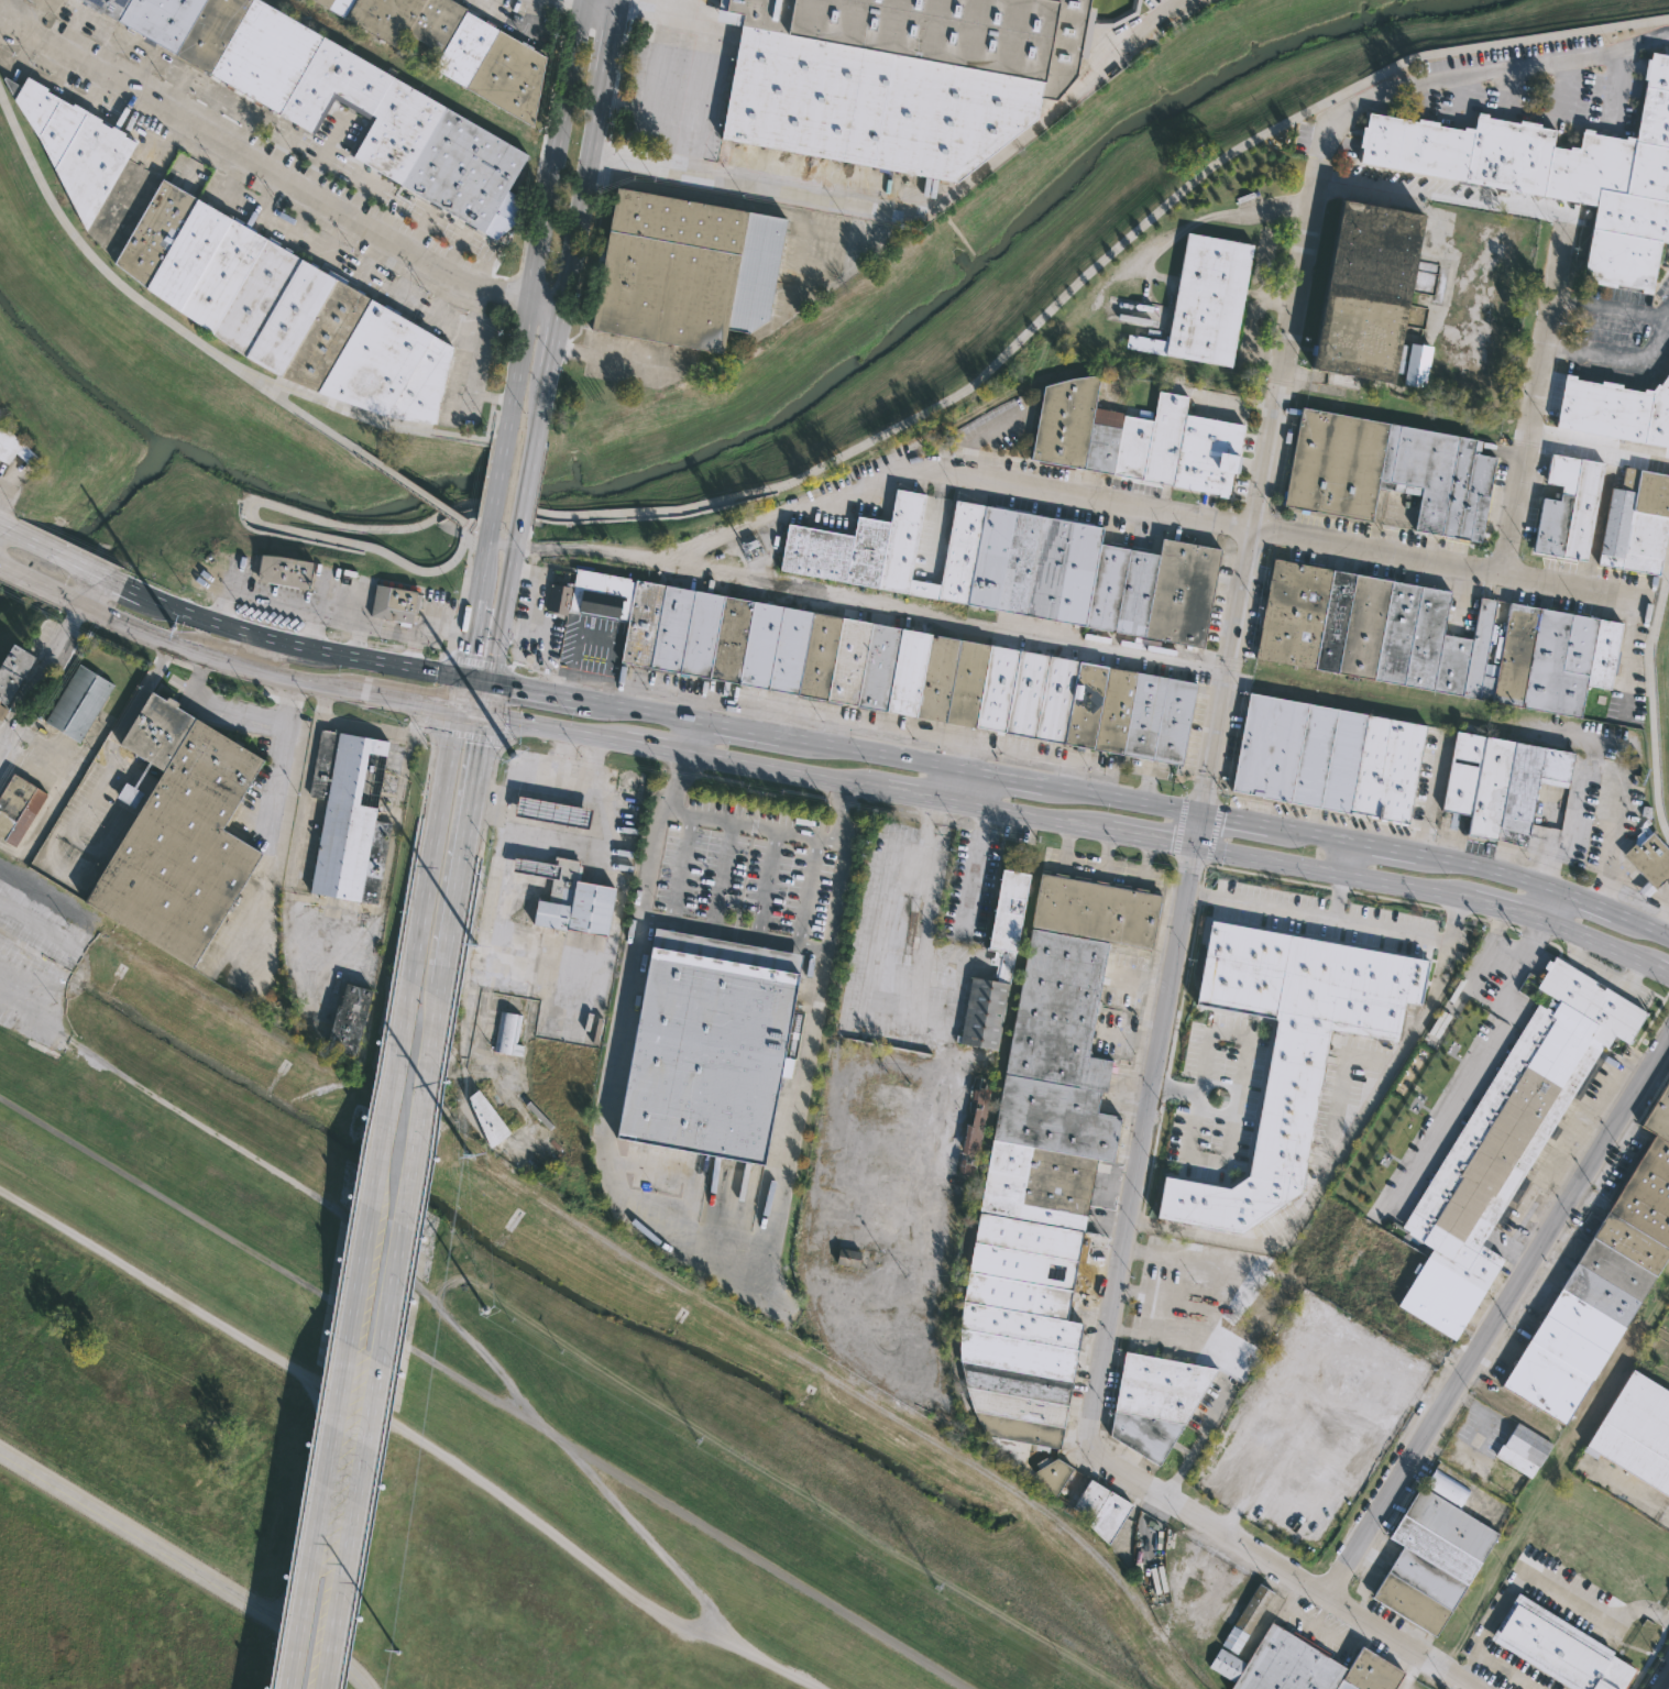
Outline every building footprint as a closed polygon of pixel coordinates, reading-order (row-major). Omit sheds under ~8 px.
[(248,91),(89,0),(268,0),(525,147),(526,150),(503,190),(515,197),(513,222),(492,240),(343,154),(365,114),(332,95),(309,134),(244,96),(248,91)] [(392,48),(307,0),(448,0),(462,9),(461,10),(541,56),(529,127),(427,69),(437,52),(402,32),(392,48)] [(716,8),(718,0),(1089,0),(1087,10),(1079,56),(1076,75),(1053,101),(1037,98),(1034,120),(954,183),(721,139),(742,26),(713,22),(715,10),(722,11),(723,9),(716,8)] [(1130,8),(1131,0),(1141,0),(1138,13),(1113,26),(1099,28),(1098,28),(1092,26),(1086,58),(1079,56),(1087,10),(1095,12),(1094,19),(1099,20),(1111,19),(1130,8)] [(1650,52),(1668,55),(1668,244),(1660,242),(1650,292),(1582,278),(1594,207),(1359,162),(1360,147),(1358,147),(1361,127),(1364,127),(1366,112),(1416,122),(1417,119),(1438,122),(1437,125),(1462,130),(1462,127),(1473,128),(1476,112),(1487,114),(1486,118),(1518,123),(1519,120),(1539,123),(1539,127),(1555,130),(1551,146),(1568,150),(1569,146),(1578,149),(1582,128),(1593,130),(1593,133),(1624,140),(1625,136),(1634,138),(1645,79),(1643,79),(1646,58),(1649,59),(1650,52)] [(8,74),(26,86),(33,75),(53,87),(52,89),(78,105),(80,101),(108,118),(106,121),(117,127),(119,124),(132,132),(130,135),(142,142),(90,230),(42,133),(6,77),(8,74)] [(191,193),(216,205),(217,204),(238,216),(237,218),(239,218),(240,217),(262,230),(261,232),(323,267),(326,262),(355,279),(353,284),(449,340),(451,346),(430,424),(382,416),(378,418),(311,393),(312,388),(251,359),(251,358),(153,288),(120,263),(168,176),(193,190),(191,193)] [(762,318),(742,331),(720,328),(715,352),(581,327),(608,184),(781,217),(762,318)] [(1417,211),(1385,381),(1362,376),(1360,390),(1326,384),(1328,370),(1303,365),(1335,196),(1417,211)] [(1249,242),(1227,366),(1122,348),(1126,332),(1144,336),(1145,328),(1161,331),(1159,339),(1163,339),(1182,230),(1249,242)] [(1408,343),(1431,348),(1424,388),(1402,385),(1404,373),(1395,372),(1402,344),(1408,346),(1408,343)] [(1657,384),(1668,366),(1668,448),(1552,426),(1562,372),(1573,374),(1572,377),(1596,383),(1597,379),(1618,383),(1618,387),(1640,391),(1640,387),(1649,388),(1655,382),(1657,384)] [(1121,415),(1151,420),(1156,391),(1185,396),(1182,414),(1240,424),(1234,456),(1231,454),(1229,469),(1230,469),(1226,493),(1215,491),(1214,493),(1139,480),(1139,483),(1120,480),(1121,476),(1028,459),(1041,385),(1069,377),(1098,375),(1092,407),(1122,413),(1121,415)] [(1492,457),(1475,541),(1410,529),(1416,495),(1374,487),(1369,520),(1278,504),(1296,406),(1472,439),(1470,452),(1492,457)] [(9,463),(0,459),(0,424),(11,432),(42,461),(33,470),(15,452),(9,463)] [(1601,462),(1583,560),(1529,551),(1539,496),(1550,498),(1551,491),(1558,492),(1559,485),(1542,482),(1548,453),(1601,462)] [(1624,464),(1668,473),(1668,517),(1657,575),(1594,563),(1610,486),(1618,489),(1624,464)] [(921,494),(903,593),(773,569),(782,522),(848,535),(852,515),(885,522),(891,489),(921,494)] [(1095,544),(1154,555),(1157,538),(1217,549),(1198,648),(933,599),(951,500),(1098,527),(1095,544)] [(310,591),(260,581),(261,578),(255,577),(260,555),(281,557),(316,563),(310,591)] [(1443,635),(1470,639),(1478,597),(1493,601),(1480,674),(1493,678),(1507,602),(1619,623),(1607,689),(1599,688),(1596,699),(1582,695),(1578,719),(1490,702),(1490,699),(1476,697),(1476,699),(1251,657),(1269,557),(1447,591),(1439,634),(1443,635)] [(624,612),(623,618),(615,617),(615,621),(573,613),(574,611),(566,610),(572,568),(627,578),(626,581),(628,581),(624,612)] [(635,581),(1197,684),(1183,767),(619,662),(635,581)] [(421,595),(418,614),(414,613),(411,624),(367,616),(373,583),(420,592),(420,594),(421,595)] [(566,601),(563,615),(542,611),(548,583),(568,588),(566,601)] [(3,721),(0,719),(0,673),(17,644),(39,656),(9,708),(10,709),(3,721)] [(102,710),(83,743),(47,721),(84,663),(118,684),(102,710)] [(151,690),(165,699),(167,695),(178,702),(176,705),(264,760),(221,831),(262,856),(194,968),(85,901),(165,769),(120,742),(151,690)] [(1424,725),(1405,825),(1228,791),(1247,691),(1424,725)] [(389,822),(375,904),(306,892),(322,798),(306,796),(318,728),(385,741),(371,820),(389,822)] [(1470,816),(1440,811),(1456,731),(1485,736),(1470,816)] [(1485,736),(1573,754),(1568,783),(1539,777),(1525,847),(1465,836),(1470,816),(1485,736)] [(147,797),(158,779),(143,771),(133,788),(125,783),(117,797),(136,808),(143,795),(147,797)] [(17,846),(0,836),(0,800),(18,772),(51,793),(17,846)] [(588,809),(583,829),(509,814),(513,794),(588,809)] [(1654,834),(1668,851),(1668,873),(1650,891),(1647,896),(1636,890),(1640,886),(1646,880),(1622,854),(1634,843),(1635,844),(1636,835),(1641,830),(1640,829),(1643,822),(1646,819),(1650,823),(1646,825),(1651,831),(1654,829),(1656,832),(1654,834)] [(577,860),(575,865),(580,866),(577,880),(615,887),(606,937),(527,925),(531,900),(545,902),(548,879),(505,873),(507,857),(549,864),(550,856),(577,860)] [(1013,952),(1007,983),(1009,984),(995,1050),(954,1041),(955,1034),(958,1035),(969,976),(995,981),(996,975),(993,975),(996,965),(988,963),(990,957),(992,957),(993,951),(1000,952),(1001,950),(984,946),(998,868),(1025,874),(1011,952),(1013,952)] [(1048,870),(1047,874),(1052,875),(1053,871),(1066,875),(1065,878),(1070,878),(1072,875),(1088,878),(1088,881),(1092,882),(1092,879),(1106,881),(1106,885),(1111,886),(1112,882),(1129,886),(1128,889),(1132,889),(1133,887),(1146,889),(1146,892),(1151,893),(1152,889),(1160,891),(1149,948),(1106,941),(1085,1056),(1109,1061),(1103,1093),(1098,1092),(1094,1112),(1118,1117),(1110,1161),(1094,1159),(1063,1321),(1080,1324),(1057,1450),(1029,1445),(1024,1462),(1028,1463),(1028,1466),(1030,1468),(1046,1457),(1047,1458),(1048,1457),(1052,1461),(1054,1459),(1070,1469),(1053,1498),(1015,1472),(1015,1468),(1009,1467),(1010,1463),(1007,1460),(1006,1463),(1003,1463),(1003,1461),(1002,1461),(1003,1457),(1000,1456),(998,1451),(992,1450),(992,1446),(991,1444),(985,1441),(986,1435),(984,1435),(973,1412),(959,1369),(957,1340),(960,1298),(973,1240),(1039,873),(1040,873),(1040,869),(1048,870)] [(1427,962),(1418,1007),(1403,1003),(1395,1042),(1328,1030),(1297,1196),(1240,1235),(1153,1218),(1161,1177),(1226,1189),(1245,1176),(1275,1020),(1192,1005),(1207,920),(1427,962)] [(758,1164),(610,1137),(648,924),(798,955),(758,1164)] [(1553,958),(1594,984),(1595,983),(1603,987),(1602,989),(1643,1015),(1625,1044),(1611,1035),(1603,1049),(1601,1046),(1597,1051),(1604,1055),(1484,1250),(1501,1260),(1452,1339),(1394,1303),(1386,1316),(1351,1294),(1370,1264),(1406,1286),(1428,1250),(1404,1236),(1406,1232),(1398,1228),(1535,1005),(1542,1009),(1549,998),(1534,988),(1552,957),(1553,958)] [(366,990),(349,1055),(322,1048),(325,1039),(322,1037),(331,1005),(334,1006),(340,983),(366,990)] [(523,1045),(520,1057),(492,1053),(498,1011),(521,1015),(516,1044),(523,1045)] [(1637,1127),(1668,1075),(1668,1248),(1549,1441),(1552,1444),(1538,1468),(1536,1466),(1529,1477),(1493,1455),(1516,1421),(1544,1438),(1556,1419),(1497,1383),(1650,1136),(1637,1127)] [(990,1079),(973,1176),(955,1173),(964,1125),(968,1126),(973,1100),(969,1099),(971,1089),(975,1090),(977,1077),(990,1079)] [(474,1093),(506,1133),(483,1151),(457,1117),(453,1119),(447,1110),(473,1089),(474,1093)] [(1155,1462),(1154,1465),(1105,1434),(1120,1349),(1215,1368),(1155,1462)] [(1629,1367),(1668,1392),(1668,1500),(1582,1445),(1629,1367)] [(1431,1468),(1470,1490),(1458,1510),(1464,1513),(1471,1501),(1478,1505),(1471,1517),(1495,1532),(1432,1635),(1368,1597),(1399,1544),(1385,1536),(1417,1484),(1420,1487),(1431,1468)] [(1108,1544),(1107,1546),(1088,1526),(1091,1520),(1073,1509),(1089,1479),(1132,1505),(1108,1544)] [(1272,1592),(1234,1654),(1218,1644),(1256,1582),(1272,1592)] [(1630,1667),(1618,1688),(1571,1688),(1487,1637),(1515,1592),(1612,1650),(1610,1654),(1630,1667)] [(1401,1671),(1391,1688),(1226,1688),(1230,1681),(1206,1667),(1217,1647),(1242,1661),(1267,1621),(1344,1668),(1357,1646),(1401,1671)]
